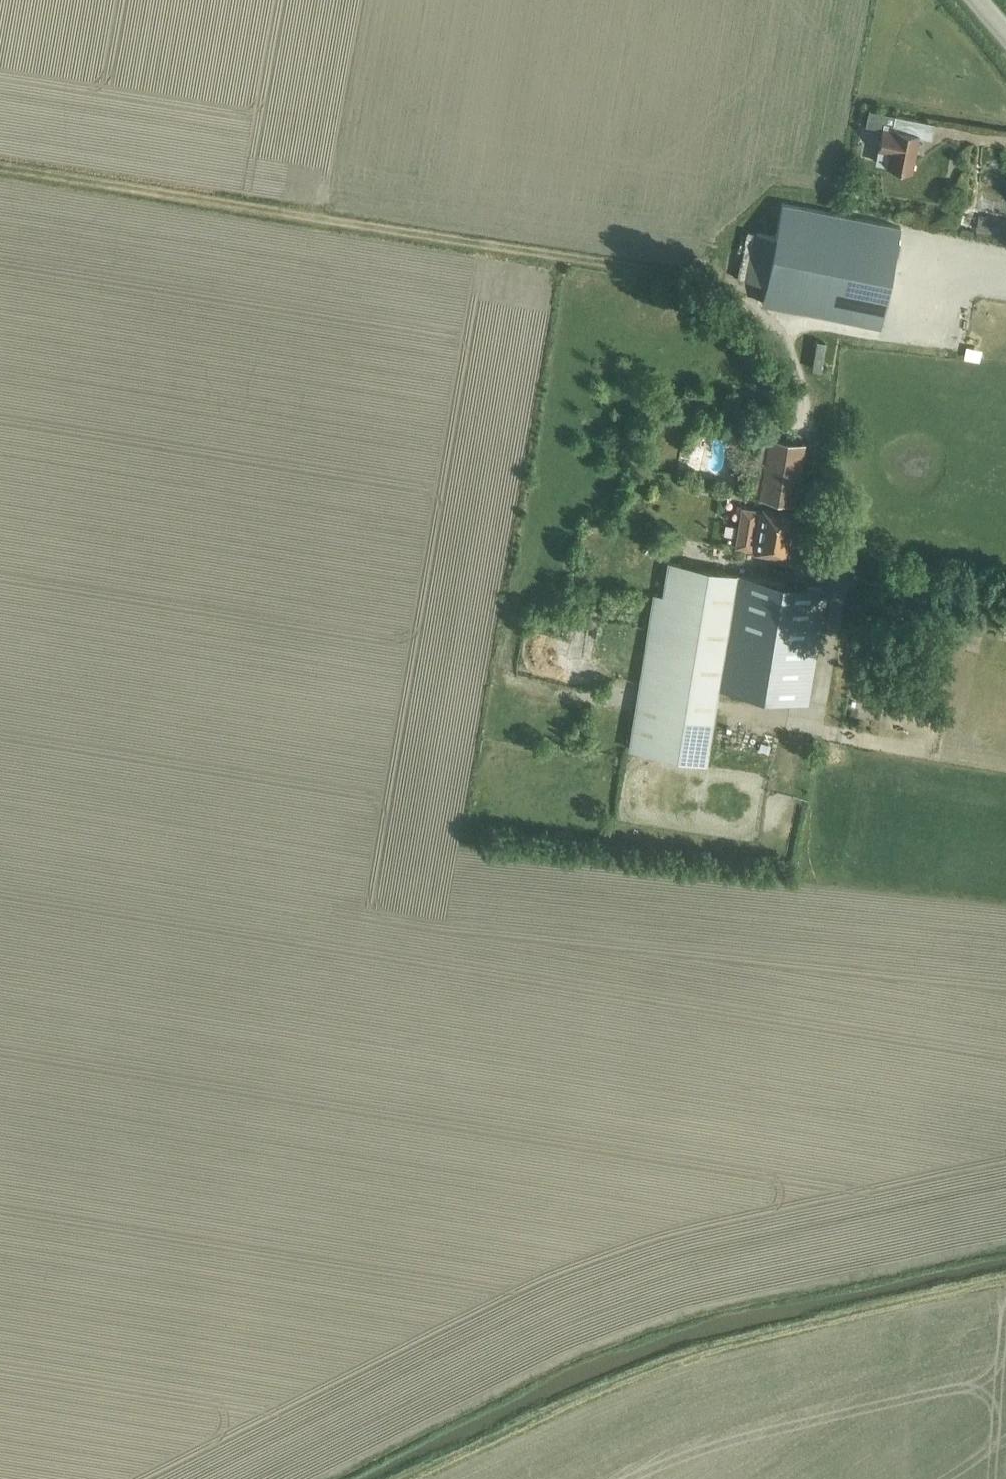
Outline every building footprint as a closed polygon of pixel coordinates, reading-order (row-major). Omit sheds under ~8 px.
[(869,112),(881,115),(885,99),(874,96),(869,112)] [(917,135),(931,138),(934,122),(894,114),(892,124),(883,122),(877,149),(878,149),(876,162),(887,164),(886,165),(910,170),(917,135)] [(762,302),(880,325),(899,226),(782,203),(762,302)] [(744,494),(793,502),(803,442),(753,434),(744,494)] [(734,548),(784,556),(792,512),(742,503),(734,548)] [(716,685),(806,700),(825,586),(667,559),(662,593),(653,591),(628,745),(703,758),(716,685)]
